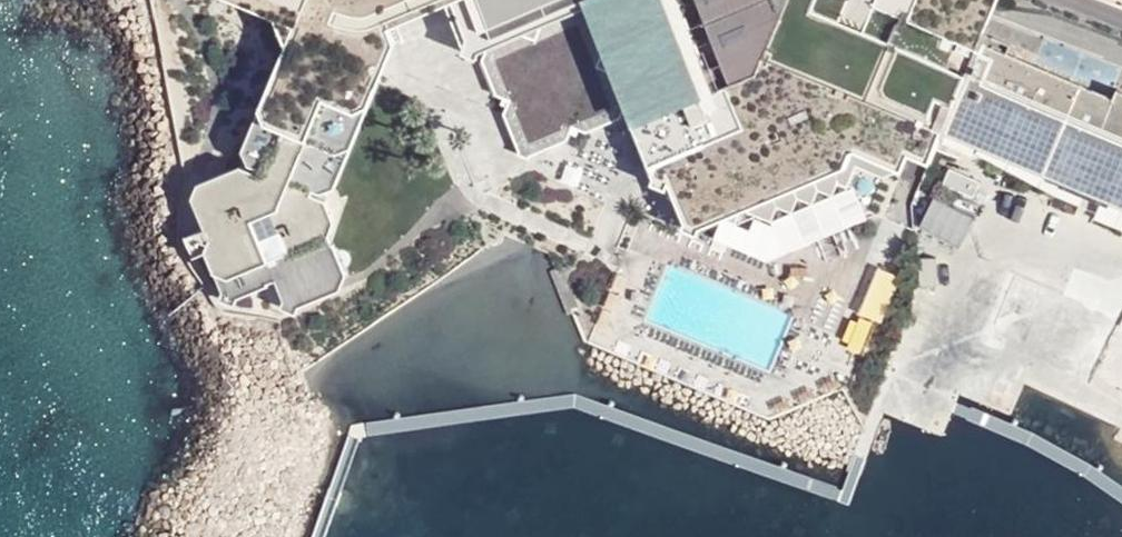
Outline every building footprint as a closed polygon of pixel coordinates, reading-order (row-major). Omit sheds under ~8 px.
[(279,19),(373,21),(420,2),(419,0),(231,0),(279,19)] [(450,41),(463,47),(526,21),(532,6),(545,0),(433,0),(450,41)] [(516,153),(554,137),(560,123),(574,128),(608,115),(612,105),(614,103),(574,5),(562,0),(545,0),(532,6),(526,21),(463,47),(470,50),(468,55),(482,91),(496,96),(489,110),(505,148),(516,153)] [(574,5),(614,103),(626,99),(657,178),(674,218),(689,224),(711,216),(725,221),(731,207),(760,221),(767,205),(781,211),(788,196),(803,202),(809,189),(823,194),(829,181),(838,183),(846,163),(867,172),(873,175),(893,167),(900,151),(921,159),(931,134),(942,137),(983,34),(975,30),(988,0),(775,0),(746,69),(701,87),(667,0),(562,0),(574,5)] [(224,162),(182,178),(177,192),(189,224),(188,226),(169,232),(176,251),(188,246),(189,247),(206,288),(206,289),(220,295),(251,281),(250,279),(259,276),(268,297),(282,304),(324,287),(330,271),(317,240),(316,241),(312,234),(318,218),(309,196),(295,192),(297,186),(304,188),(318,183),(379,36),(373,21),(279,19),(226,144),(233,159),(242,162),(239,168),(232,164),(224,162)] [(1119,90),(1115,98),(1114,101),(1033,69),(1014,61),(981,47),(983,44),(986,35),(983,34),(942,137),(943,138),(945,132),(948,125),(982,139),(1084,182),(1100,188),(1121,197),(1121,91),(1119,90)] [(463,47),(450,41),(447,47),(462,54),(463,47)] [(655,186),(657,178),(626,99),(614,103),(643,174),(639,180),(655,186)] [(855,211),(852,202),(867,172),(846,163),(838,183),(829,181),(823,194),(809,189),(803,202),(788,196),(781,211),(767,205),(760,221),(731,207),(725,221),(711,216),(689,224),(687,231),(751,255),(855,211)] [(687,231),(689,224),(674,218),(671,225),(687,231)] [(1121,387),(1121,314),(1013,276),(990,341),(1121,387)] [(218,298),(219,298),(220,295),(206,289),(203,295),(217,300),(218,298)] [(282,304),(268,297),(265,304),(279,311),(282,304)] [(981,337),(962,387),(1011,406),(1031,356),(981,337)]
